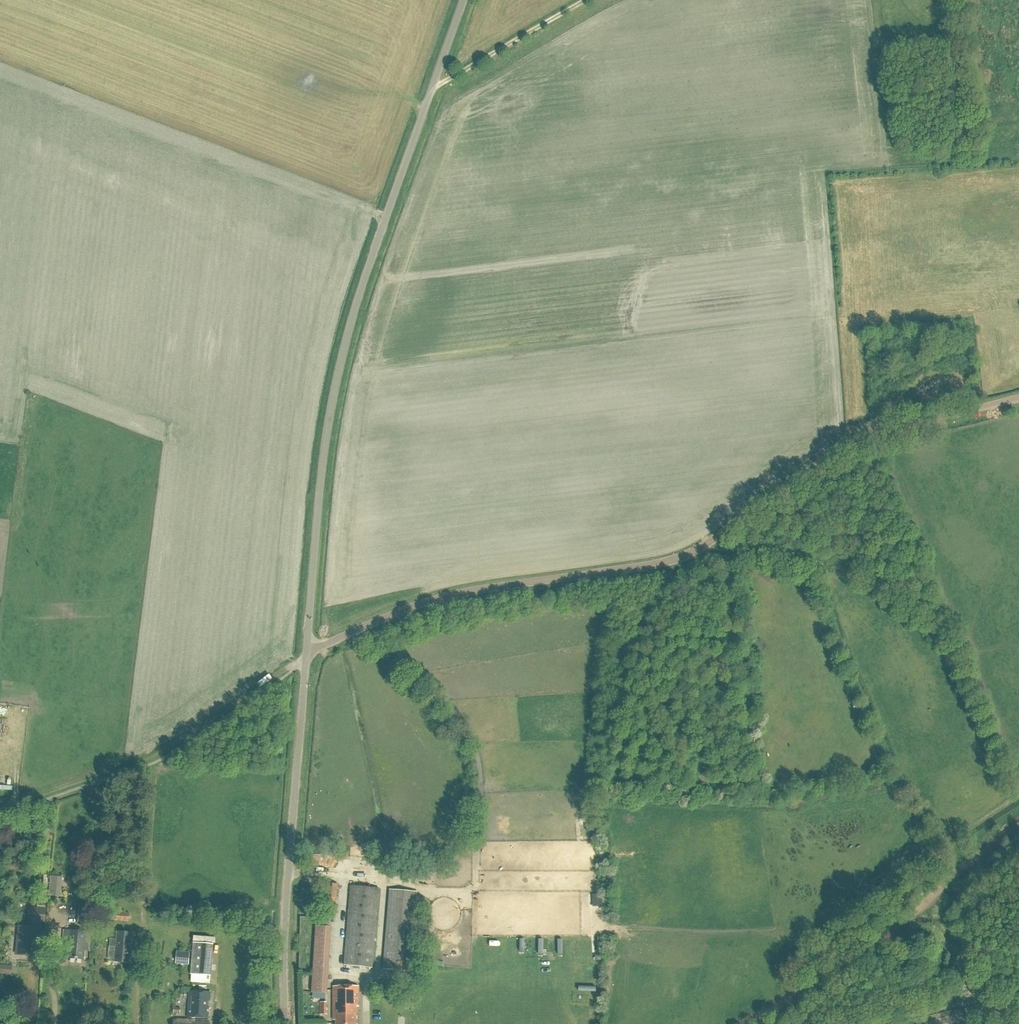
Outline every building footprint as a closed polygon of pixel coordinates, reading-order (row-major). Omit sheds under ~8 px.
[(51,876),(49,896),(61,897),(62,877),(51,876)] [(335,913),(336,898),(337,899),(338,884),(323,883),(322,897),(326,898),(324,912),(335,913)] [(344,966),(372,968),(379,888),(351,886),(344,966)] [(383,969),(412,972),(418,892),(389,889),(383,969)] [(79,905),(78,925),(93,926),(95,906),(79,905)] [(44,921),(45,909),(36,908),(36,909),(29,908),(27,928),(18,927),(16,953),(35,955),(38,920),(44,921)] [(111,912),(110,920),(128,922),(129,913),(111,912)] [(315,927),(311,992),(326,993),(331,927),(329,927),(318,927),(315,927)] [(63,931),(62,943),(69,944),(67,958),(82,959),(85,932),(70,931),(63,931)] [(130,964),(131,954),(130,954),(132,933),(116,932),(116,939),(110,939),(109,947),(115,947),(114,962),(130,964)] [(193,942),(190,974),(191,974),(210,976),(211,976),(213,944),(193,942)] [(177,951),(175,964),(188,965),(189,952),(177,951)] [(12,975),(12,966),(0,965),(0,974),(12,975)] [(210,984),(210,976),(191,974),(191,983),(210,984)] [(358,987),(333,987),(333,1017),(336,1017),(336,1023),(355,1023),(355,1008),(358,1008),(358,987)] [(174,1023),(209,1023),(209,1021),(195,1020),(195,1018),(209,1019),(210,1007),(208,1007),(208,1001),(210,1002),(211,992),(189,991),(187,1018),(192,1018),(192,1020),(174,1019),(174,1023)]
